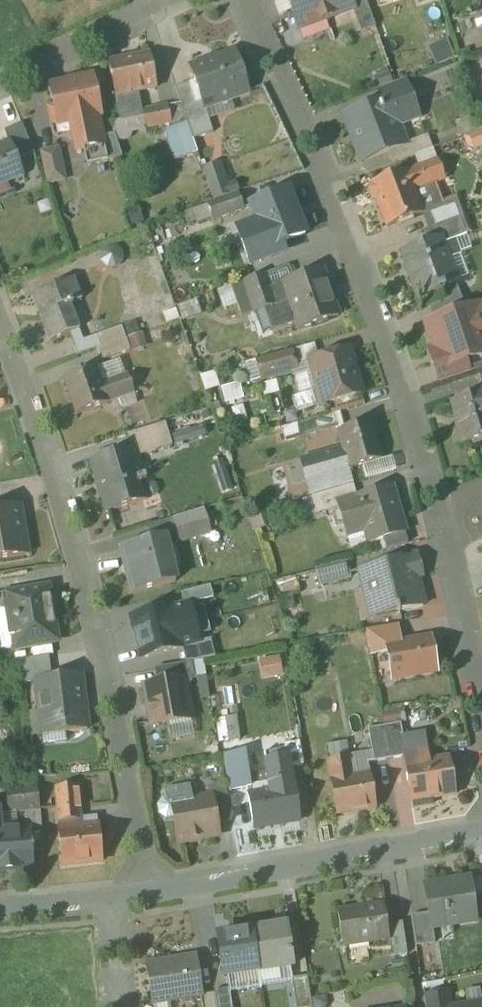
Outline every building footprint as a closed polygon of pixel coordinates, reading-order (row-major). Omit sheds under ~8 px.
[(323,0),(290,0),(303,34),(332,22),(323,0)] [(332,23),(360,12),(355,0),(323,0),(332,23)] [(368,0),(356,0),(360,12),(365,30),(376,27),(368,0)] [(238,52),(194,67),(210,112),(254,97),(238,52)] [(155,55),(114,62),(120,98),(161,91),(155,55)] [(98,78),(54,84),(60,127),(77,125),(80,151),(106,148),(98,78)] [(411,90),(345,115),(365,168),(413,149),(405,130),(424,122),(411,90)] [(173,106),(148,110),(150,127),(175,123),(173,106)] [(8,131),(13,142),(0,148),(0,191),(30,177),(19,154),(37,146),(26,122),(8,131)] [(64,151),(48,154),(53,185),(70,183),(64,151)] [(442,164),(372,189),(386,229),(426,215),(420,198),(450,187),(442,164)] [(289,190),(247,206),(253,223),(236,229),(251,268),(286,255),(282,247),(307,238),(289,190)] [(214,222),(243,212),(237,196),(209,206),(214,222)] [(467,218),(461,202),(426,215),(432,231),(467,218)] [(432,231),(436,244),(404,255),(422,302),(464,287),(450,248),(475,239),(467,218),(432,231)] [(344,319),(328,273),(286,287),(302,333),(344,319)] [(80,279),(36,298),(55,343),(85,330),(75,306),(89,300),(80,279)] [(263,281),(235,291),(244,320),(273,310),(263,281)] [(431,325),(439,348),(432,351),(440,376),(481,362),(481,309),(431,325)] [(130,340),(100,349),(105,365),(135,355),(130,340)] [(356,352),(315,363),(327,409),(368,398),(356,352)] [(266,384),(303,374),(298,354),(261,364),(266,384)] [(100,369),(66,380),(78,418),(140,397),(133,376),(105,385),(100,369)] [(454,407),(464,448),(481,443),(481,400),(454,407)] [(169,426),(141,434),(148,458),(176,449),(169,426)] [(340,438),(344,452),(319,459),(325,481),(350,475),(385,465),(375,428),(340,438)] [(139,449),(93,465),(111,517),(156,501),(139,449)] [(359,502),(355,488),(312,500),(318,520),(340,514),(338,507),(359,502)] [(359,502),(338,507),(340,514),(347,541),(369,536),(371,545),(412,534),(401,491),(359,502)] [(34,557),(27,507),(0,511),(0,562),(34,557)] [(207,508),(177,520),(181,530),(211,519),(207,508)] [(172,539),(125,551),(136,595),(184,582),(172,539)] [(426,557),(363,571),(373,616),(428,604),(423,580),(431,578),(426,557)] [(351,579),(348,565),(317,573),(321,587),(351,579)] [(14,650),(67,642),(57,584),(4,593),(14,650)] [(131,612),(142,662),(182,653),(171,604),(131,612)] [(404,644),(401,626),(367,632),(372,659),(389,656),(387,647),(404,644)] [(442,677),(435,638),(404,644),(387,647),(389,656),(395,686),(442,677)] [(87,679),(42,684),(48,738),(93,733),(87,679)] [(190,679),(146,688),(155,730),(199,721),(190,679)] [(372,732),(377,762),(409,758),(404,727),(372,732)] [(306,745),(290,748),(294,769),(309,766),(306,745)] [(432,755),(406,759),(414,806),(464,798),(457,751),(432,755)] [(248,754),(229,757),(233,791),(252,788),(248,754)] [(355,757),(330,762),(341,822),(383,814),(376,777),(359,780),(355,757)] [(298,782),(252,790),(259,833),(305,826),(298,782)] [(58,793),(60,826),(79,825),(76,791),(58,793)] [(43,795),(12,797),(13,818),(44,817),(43,795)] [(219,805),(176,812),(181,848),(225,842),(219,805)] [(40,871),(40,866),(39,853),(39,838),(6,840),(4,812),(0,812),(0,873),(40,871)] [(106,827),(61,830),(63,872),(108,870),(106,827)] [(474,883),(429,889),(433,918),(434,931),(479,924),(474,883)] [(388,909),(343,915),(347,946),(392,941),(390,925),(388,909)] [(434,931),(433,918),(417,920),(421,946),(436,944),(434,931)] [(404,923),(390,925),(392,941),(395,961),(409,959),(404,923)] [(256,932),(263,975),(295,970),(288,927),(256,932)] [(256,932),(220,938),(227,982),(263,975),(256,932)] [(151,966),(158,1006),(161,1006),(207,1000),(207,997),(201,958),(151,966)] [(311,980),(297,982),(300,1006),(314,1006),(311,980)] [(218,995),(221,1006),(234,1006),(231,992),(218,995)] [(218,995),(207,997),(207,1000),(209,1006),(221,1006),(218,995)]
